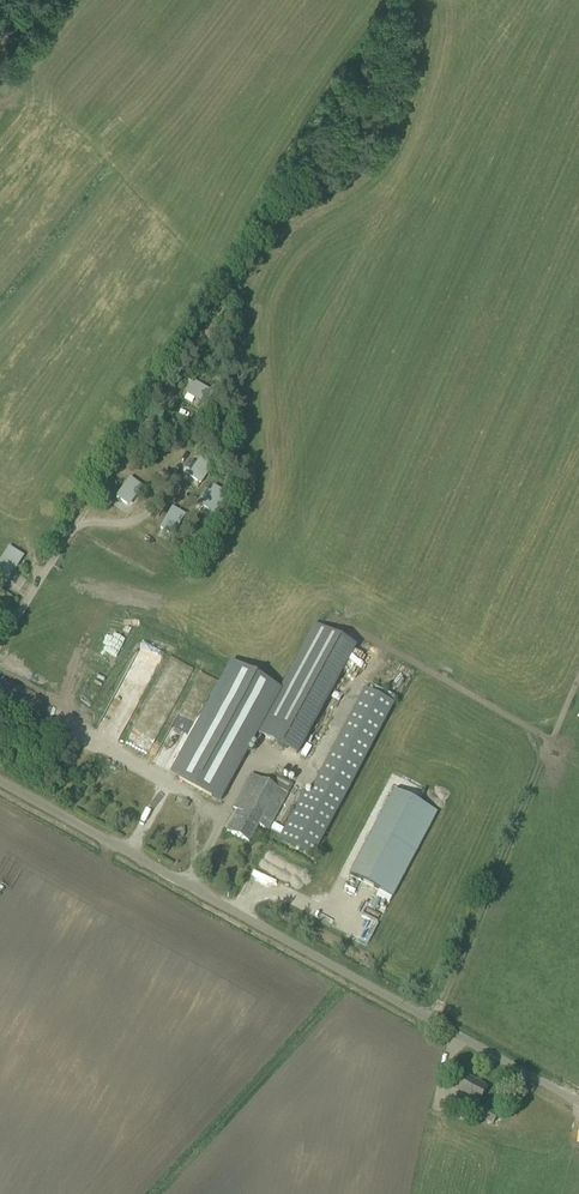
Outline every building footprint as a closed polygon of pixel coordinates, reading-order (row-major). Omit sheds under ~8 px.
[(135,393),(142,383),(128,374),(121,385),(135,393)] [(193,380),(186,392),(207,404),(214,393),(193,380)] [(145,431),(145,432),(145,434),(146,435),(147,436),(148,437),(149,437),(151,437),(152,436),(153,435),(156,431),(156,430),(155,428),(155,427),(154,426),(152,425),(151,425),(149,425),(148,426),(147,427),(146,429),(145,431)] [(201,456),(188,476),(201,484),(214,464),(201,456)] [(130,478),(115,496),(127,505),(141,487),(130,478)] [(215,486),(202,507),(214,515),(227,494),(215,486)] [(172,507),(159,527),(171,535),(184,514),(172,507)] [(23,556),(8,546),(0,559),(0,589),(1,590),(23,556)] [(256,732),(298,755),(357,647),(315,624),(280,688),(256,732)] [(112,671),(117,658),(104,652),(98,666),(112,671)] [(231,661),(170,773),(179,778),(218,800),(224,790),(256,732),(280,688),(231,661)] [(310,853),(390,702),(364,688),(308,795),(304,793),(281,838),(310,853)] [(46,704),(39,717),(49,722),(56,709),(46,704)] [(249,843),(255,833),(258,827),(264,830),(265,827),(269,829),(293,787),(275,776),(269,786),(251,776),(232,809),(241,814),(237,823),(232,834),(249,843)] [(395,791),(350,876),(392,898),(437,814),(419,804),(395,791)] [(177,831),(181,841),(189,838),(186,828),(177,831)] [(452,1090),(462,1096),(477,1104),(486,1088),(461,1074),(452,1090)] [(481,1105),(475,1115),(493,1125),(498,1115),(481,1105)]
